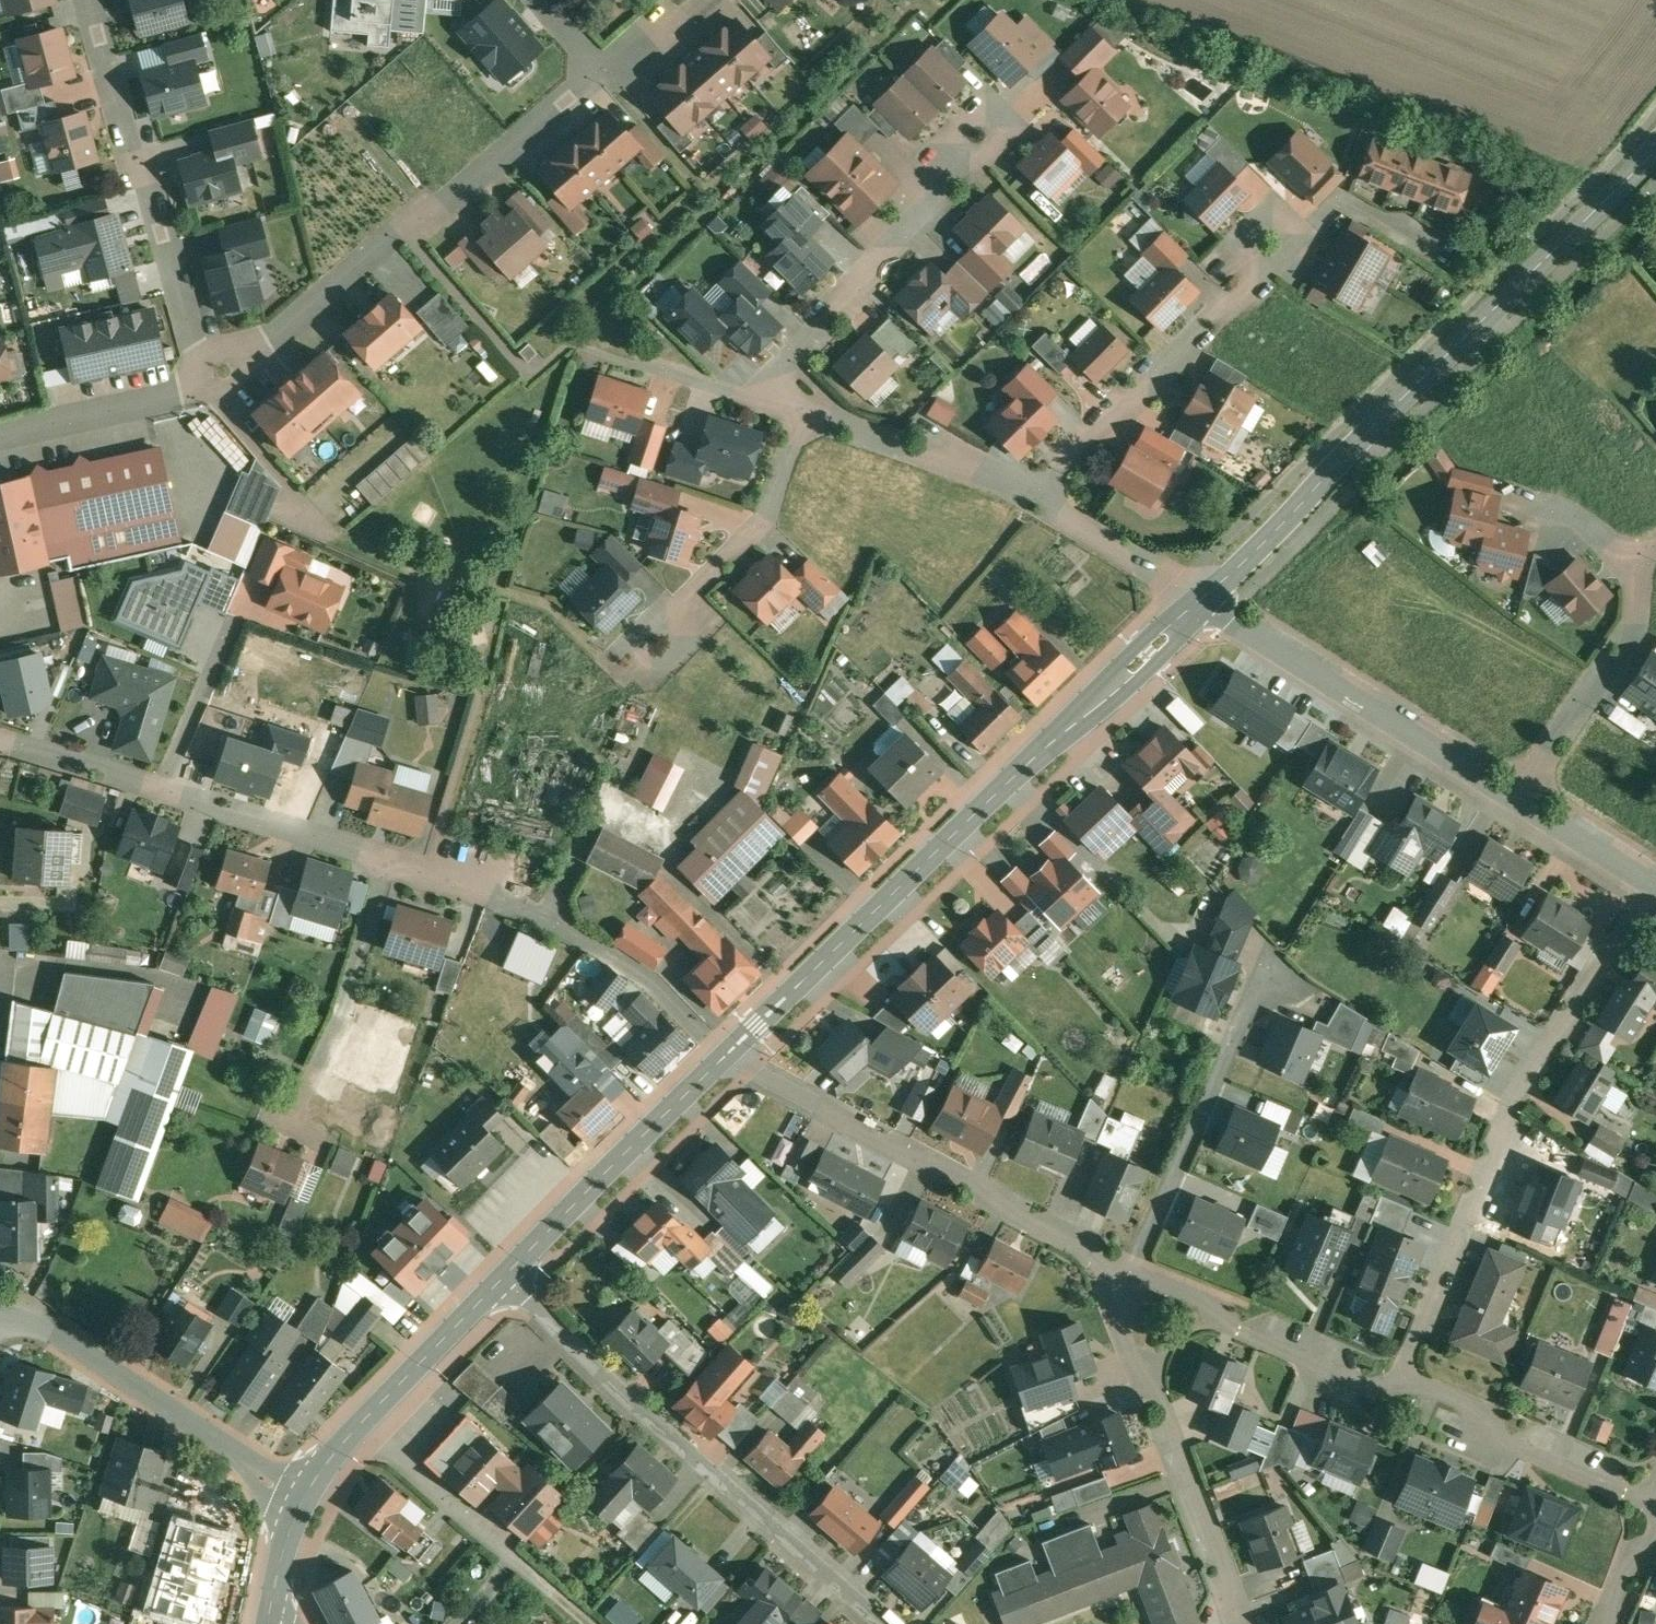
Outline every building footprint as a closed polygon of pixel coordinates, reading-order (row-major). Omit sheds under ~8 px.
[(12,11),(28,7),(34,10),(41,8),(44,2),(52,0),(9,0),(12,11)] [(140,32),(143,31),(144,34),(163,29),(162,26),(165,25),(164,21),(185,15),(181,0),(132,0),(140,32)] [(330,35),(367,37),(366,51),(387,53),(390,0),(332,0),(330,35)] [(498,3),(459,37),(503,87),(542,53),(498,3)] [(1015,29),(1000,14),(975,39),(1001,65),(998,69),(1011,83),(1051,43),(1026,18),(1015,29)] [(736,20),(720,34),(719,32),(713,37),(747,75),(767,58),(769,56),(755,41),(736,20)] [(1113,51),(1089,27),(1061,55),(1084,78),(1094,68),(1095,69),(1113,51)] [(60,29),(20,39),(31,80),(33,86),(41,84),(73,75),(60,29)] [(789,57),(766,31),(755,41),(769,56),(767,58),(776,68),(789,57)] [(713,37),(708,42),(709,43),(693,57),(725,94),(747,75),(713,37)] [(165,46),(171,70),(193,65),(204,62),(198,38),(165,46)] [(966,60),(944,38),(933,49),(955,72),(966,60)] [(933,49),(931,48),(904,76),(937,108),(964,81),(955,72),(933,49)] [(693,57),(678,70),(677,69),(671,74),(704,112),(725,94),(693,57)] [(171,70),(144,79),(155,118),(205,104),(193,65),(171,70)] [(1095,69),(1094,68),(1084,78),(1064,98),(1100,134),(1111,122),(1120,122),(1127,116),(1127,107),(1114,94),(1117,91),(1095,69)] [(671,74),(666,79),(667,80),(650,94),(669,116),(683,131),(684,130),(704,112),(671,74)] [(937,108),(904,76),(877,103),(878,104),(900,126),(910,135),(937,108)] [(31,80),(1,89),(8,113),(17,111),(17,110),(46,103),(46,102),(41,84),(33,86),(31,80)] [(46,103),(17,110),(17,111),(23,131),(43,126),(42,124),(60,119),(55,100),(46,102),(46,103)] [(867,115),(855,104),(835,123),(846,135),(855,143),(875,123),(867,115)] [(900,126),(878,104),(867,115),(875,123),(889,137),(900,126)] [(627,134),(608,112),(591,126),(590,125),(584,130),(616,167),(637,148),(638,147),(627,134)] [(60,119),(42,124),(43,126),(55,170),(96,159),(83,113),(60,119)] [(683,131),(669,116),(657,126),(680,152),(693,141),(684,130),(683,131)] [(756,116),(749,121),(758,131),(764,126),(756,116)] [(249,119),(211,129),(217,151),(228,148),(231,162),(259,154),(249,119)] [(10,135),(7,121),(0,123),(0,137),(10,135)] [(749,121),(742,127),(751,137),(758,131),(749,121)] [(664,154),(639,124),(627,134),(639,147),(637,148),(652,165),(664,154)] [(1104,156),(1076,129),(1061,144),(1079,162),(1078,163),(1088,173),(1104,156)] [(616,167),(584,130),(562,150),(593,186),(616,167)] [(1328,162),(1297,132),(1268,161),(1286,179),(1288,177),(1301,190),(1302,189),(1327,163),(1328,162)] [(1061,144),(1051,134),(1020,165),(1048,193),(1078,163),(1079,162),(1061,144)] [(846,135),(808,173),(858,222),(896,184),(878,166),(878,162),(870,154),(866,154),(855,143),(846,135)] [(1250,163),(1222,135),(1206,151),(1220,165),(1220,164),(1235,178),(1250,163)] [(1471,174),(1372,137),(1357,177),(1456,214),(1471,174)] [(214,158),(203,161),(196,157),(195,160),(182,163),(189,187),(186,188),(190,205),(208,200),(207,197),(239,188),(231,162),(230,157),(228,148),(217,151),(214,158)] [(593,186),(562,150),(556,155),(557,156),(540,171),(560,193),(571,206),(572,205),(593,186)] [(0,181),(21,176),(17,157),(0,161),(0,181)] [(1343,179),(1327,163),(1302,189),(1317,205),(1343,179)] [(1235,178),(1220,164),(1220,165),(1186,199),(1213,227),(1249,192),(1235,178)] [(800,214),(792,222),(797,227),(798,227),(807,235),(830,212),(802,185),(786,200),(800,214)] [(550,225),(519,190),(506,200),(514,209),(515,207),(539,235),(550,225)] [(571,206),(560,193),(548,203),(574,233),(586,222),(572,205),(571,206)] [(1022,227),(991,196),(979,208),(978,207),(971,215),(972,215),(957,229),(975,247),(970,251),(998,279),(1011,266),(997,253),(1022,227)] [(102,198),(64,208),(69,227),(107,216),(102,198)] [(539,235),(515,207),(514,209),(504,216),(498,209),(489,216),(529,261),(548,245),(539,235)] [(69,227),(35,236),(45,273),(83,263),(87,279),(113,272),(116,285),(132,280),(114,214),(107,216),(69,227)] [(258,216),(220,227),(227,251),(246,246),(249,257),(268,252),(258,216)] [(529,261),(489,216),(481,223),(487,231),(478,239),(477,240),(501,268),(510,278),(529,261)] [(1369,227),(1353,218),(1347,229),(1362,238),(1369,227)] [(797,227),(768,256),(803,290),(832,260),(807,235),(798,227),(797,227)] [(1362,238),(1347,229),(1333,252),(1374,276),(1387,253),(1362,238)] [(1188,253),(1166,230),(1143,253),(1160,270),(1173,258),(1178,263),(1188,253)] [(471,231),(459,242),(490,277),(501,268),(477,240),(478,239),(471,231)] [(227,251),(204,258),(219,311),(228,309),(229,313),(231,314),(251,309),(252,308),(253,306),(252,302),(261,299),(249,257),(246,246),(227,251)] [(998,279),(970,251),(959,262),(987,290),(998,279)] [(1374,276),(1333,252),(1316,282),(1329,290),(1356,305),(1374,276)] [(1031,284),(1052,262),(1043,254),(1022,276),(1031,284)] [(1160,270),(1132,299),(1161,327),(1197,290),(1174,267),(1178,263),(1173,258),(1160,270)] [(743,260),(720,284),(737,301),(745,292),(756,303),(771,288),(743,260)] [(987,290),(959,262),(944,277),(972,305),(987,290)] [(931,263),(922,272),(921,272),(914,279),(915,280),(898,297),(913,312),(913,317),(920,324),(925,324),(927,326),(950,303),(962,315),(972,305),(944,277),(931,263)] [(658,278),(642,293),(650,301),(665,285),(658,278)] [(1329,290),(1316,282),(1306,298),(1320,306),(1329,290)] [(1023,301),(1007,286),(998,295),(1014,310),(1023,301)] [(718,320),(722,316),(693,287),(664,315),(701,353),(726,328),(718,320)] [(469,326),(440,292),(417,311),(446,345),(469,326)] [(722,316),(718,320),(726,328),(729,331),(729,337),(743,350),(748,350),(752,354),(779,326),(756,303),(745,292),(737,301),(722,316)] [(392,294),(378,305),(366,315),(367,315),(346,334),(374,366),(420,326),(392,294)] [(121,316),(133,367),(163,360),(151,309),(121,316)] [(103,374),(133,367),(121,316),(91,322),(103,374)] [(917,344),(889,316),(869,337),(892,359),(899,352),(904,357),(917,344)] [(1101,328),(1090,317),(1070,337),(1081,348),(1101,328)] [(74,380),(103,374),(91,322),(62,329),(74,380)] [(1127,348),(1104,325),(1101,328),(1081,348),(1072,357),(1074,359),(1085,370),(1086,370),(1096,380),(1127,348)] [(1072,357),(1046,331),(1032,345),(1060,373),(1074,359),(1072,357)] [(868,336),(837,367),(865,394),(896,363),(892,359),(869,337),(868,336)] [(294,379),(293,377),(283,386),(284,387),(255,413),(285,448),(300,435),(304,440),(344,405),(340,400),(354,387),(324,353),(294,379)] [(1247,375),(1220,358),(1211,373),(1232,385),(1241,383),(1241,385),(1247,375)] [(1058,391),(1030,363),(1014,379),(1025,390),(1030,385),(1047,401),(1058,391)] [(1241,383),(1232,385),(1211,373),(1200,391),(1198,390),(1194,397),(1238,424),(1254,398),(1243,391),(1241,385),(1241,383)] [(647,393),(601,377),(588,415),(635,430),(647,393)] [(1025,390),(1006,409),(1000,409),(992,417),(992,423),(989,426),(1018,455),(1032,442),(1033,443),(1045,431),(1044,430),(1055,418),(1043,406),(1047,401),(1030,385),(1025,390)] [(1238,424),(1194,397),(1190,404),(1192,405),(1181,424),(1201,437),(1203,445),(1205,445),(1212,443),(1223,449),(1238,424)] [(955,412),(936,401),(929,412),(948,423),(955,412)] [(664,429),(644,422),(631,459),(651,466),(664,429)] [(760,434),(723,422),(721,427),(712,432),(706,431),(700,451),(697,459),(704,461),(717,465),(720,471),(730,474),(735,471),(742,473),(747,457),(754,454),(760,434)] [(1201,437),(1181,424),(1172,439),(1182,445),(1199,455),(1205,445),(1203,445),(1201,437)] [(1172,439),(1148,425),(1136,446),(1142,450),(1141,451),(1169,468),(1182,445),(1172,439)] [(414,435),(357,485),(374,504),(431,454),(414,435)] [(700,451),(676,443),(668,471),(698,481),(704,461),(697,459),(700,451)] [(1169,468),(1141,451),(1142,450),(1136,446),(1134,445),(1113,481),(1150,503),(1170,469),(1169,468)] [(81,456),(74,466),(49,472),(38,465),(31,475),(28,476),(43,540),(172,512),(158,448),(91,462),(81,456)] [(264,527),(281,486),(256,457),(249,474),(243,471),(226,510),(251,521),(264,527)] [(607,466),(601,486),(622,491),(627,471),(607,466)] [(1492,477),(1455,467),(1450,487),(1458,489),(1459,487),(1487,495),(1492,477)] [(0,478),(0,572),(47,561),(42,540),(43,540),(28,476),(5,481),(0,478)] [(679,488),(642,476),(633,505),(642,508),(657,513),(660,504),(673,508),(679,488)] [(1487,495),(1459,487),(1458,489),(1452,513),(1445,517),(1441,531),(1451,534),(1456,543),(1465,545),(1470,542),(1483,546),(1480,558),(1485,566),(1496,569),(1502,579),(1512,573),(1516,574),(1527,532),(1492,523),(1495,512),(1493,508),(1496,497),(1487,495)] [(541,511),(563,516),(568,495),(546,489),(541,511)] [(673,508),(660,504),(657,513),(649,541),(646,549),(685,561),(691,542),(696,540),(698,533),(695,529),(699,516),(673,508)] [(657,513),(642,508),(633,536),(649,541),(657,513)] [(251,521),(226,510),(208,549),(234,560),(251,521)] [(43,540),(42,540),(47,561),(67,557),(70,570),(179,546),(172,512),(43,540)] [(580,525),(577,546),(596,549),(600,529),(580,525)] [(613,534),(594,554),(606,566),(607,565),(623,581),(641,562),(613,534)] [(311,557),(265,537),(260,550),(283,560),(273,583),(277,585),(269,604),(324,628),(334,606),(332,600),(338,586),(305,572),(311,557)] [(283,560),(260,550),(250,573),(273,583),(283,560)] [(1564,570),(1535,553),(1524,593),(1535,596),(1548,584),(1564,570)] [(771,555),(737,589),(767,620),(798,589),(801,586),(793,577),(771,555)] [(206,583),(149,557),(139,580),(140,580),(131,599),(161,613),(151,633),(153,634),(182,648),(199,612),(194,610),(206,583)] [(1564,570),(1548,584),(1580,620),(1610,595),(1578,558),(1564,570)] [(811,559),(793,577),(801,586),(798,589),(817,608),(839,586),(811,559)] [(243,572),(217,560),(200,599),(226,611),(243,572)] [(606,566),(573,599),(604,630),(638,596),(623,581),(607,565),(606,566)] [(77,575),(51,581),(62,631),(88,625),(77,575)] [(1044,638),(1016,610),(996,629),(1024,657),(1009,672),(1038,701),(1073,666),(1045,638),(1044,638)] [(1008,653),(982,627),(968,640),(994,667),(1008,653)] [(86,637),(79,659),(92,663),(99,641),(86,637)] [(1653,650),(1626,693),(1655,712),(1655,652),(1654,651),(1653,650)] [(172,678),(105,657),(104,660),(100,663),(98,671),(100,676),(99,678),(105,680),(100,698),(122,704),(127,714),(121,734),(122,735),(154,745),(165,709),(163,708),(172,678)] [(996,689),(965,658),(948,675),(978,706),(958,726),(984,752),(1022,716),(996,689)] [(0,668),(0,696),(4,719),(46,712),(38,662),(0,668)] [(933,705),(917,688),(908,697),(925,714),(933,705)] [(1293,708),(1262,688),(1240,723),(1271,743),(1273,740),(1272,739),(1292,709),(1293,708)] [(444,722),(442,692),(415,694),(417,724),(444,722)] [(907,714),(886,692),(873,704),(895,726),(907,714)] [(234,706),(211,698),(197,730),(223,739),(234,706)] [(338,704),(333,721),(352,726),(357,709),(338,704)] [(1650,725),(1620,705),(1610,720),(1640,740),(1650,725)] [(1292,709),(1272,739),(1273,740),(1292,752),(1297,744),(1312,721),(1292,709)] [(260,750),(228,740),(217,776),(239,784),(238,789),(253,793),(254,788),(270,793),(281,758),(301,764),(302,764),(301,763),(310,737),(290,731),(294,720),(273,713),(260,750)] [(1337,736),(1312,720),(1312,721),(1297,744),(1315,755),(1309,765),(1314,768),(1330,742),(1333,744),(1337,736)] [(1191,753),(1166,727),(1125,766),(1151,793),(1128,815),(1129,816),(1162,850),(1194,818),(1175,798),(1206,769),(1191,753)] [(907,733),(870,768),(905,804),(941,768),(907,733)] [(374,743),(347,734),(331,771),(355,778),(360,762),(367,764),(374,743)] [(154,745),(122,735),(118,748),(150,758),(154,745)] [(1333,744),(1330,742),(1314,768),(1305,782),(1352,810),(1376,770),(1333,744)] [(1216,760),(1200,744),(1191,753),(1206,769),(1216,760)] [(746,795),(722,818),(733,831),(756,852),(780,829),(758,808),(765,796),(784,754),(775,749),(747,796),(746,795)] [(669,810),(686,764),(654,752),(637,797),(669,810)] [(431,794),(390,782),(393,772),(367,764),(360,762),(355,778),(348,803),(373,810),(370,820),(419,834),(431,794)] [(869,801),(840,772),(819,793),(848,822),(828,841),(859,873),(901,833),(869,801)] [(108,786),(73,775),(62,811),(96,821),(108,786)] [(1110,780),(1102,787),(1113,798),(1120,791),(1110,780)] [(1102,787),(1068,820),(1095,849),(1129,816),(1128,815),(1113,798),(1102,787)] [(1245,810),(1254,802),(1243,790),(1234,798),(1245,810)] [(1434,806),(1418,796),(1395,830),(1394,832),(1419,847),(1417,849),(1419,850),(1436,859),(1458,824),(1433,808),(1434,806)] [(1361,807),(1341,837),(1354,845),(1346,859),(1356,865),(1366,850),(1366,843),(1372,846),(1386,824),(1373,816),(1361,807)] [(1223,823),(1232,815),(1224,808),(1208,824),(1225,840),(1233,832),(1223,823)] [(165,818),(149,812),(148,817),(133,811),(118,852),(163,868),(178,828),(163,822),(165,818)] [(1395,830),(1386,824),(1372,846),(1370,849),(1406,872),(1419,850),(1417,849),(1419,847),(1394,832),(1395,830)] [(69,830),(20,827),(17,880),(65,883),(65,881),(60,881),(63,831),(69,832),(69,830)] [(663,859),(604,829),(589,859),(648,889),(663,859)] [(717,833),(683,866),(713,896),(729,881),(745,897),(756,886),(740,870),(747,863),(717,833)] [(1530,866),(1489,840),(1468,873),(1509,899),(1530,866)] [(1109,841),(1100,850),(1107,858),(1116,849),(1109,841)] [(204,851),(179,842),(166,879),(190,888),(204,851)] [(1453,850),(1445,845),(1423,880),(1431,885),(1453,850)] [(271,863),(227,850),(217,884),(241,892),(236,907),(255,912),(260,897),(260,898),(271,863)] [(1062,858),(1027,891),(1059,924),(1094,891),(1062,858)] [(326,880),(301,873),(288,915),(313,922),(326,880)] [(1442,874),(1413,921),(1427,930),(1456,883),(1442,874)] [(351,888),(326,880),(313,922),(338,930),(351,888)] [(294,895),(278,890),(270,915),(286,920),(294,895)] [(1564,902),(1549,893),(1524,933),(1567,961),(1591,922),(1563,905),(1564,902)] [(683,896),(656,921),(673,939),(680,933),(679,932),(699,912),(683,896)] [(1228,898),(1205,948),(1233,960),(1250,922),(1228,898)] [(255,912),(236,907),(228,932),(247,937),(255,912)] [(450,923),(398,907),(385,950),(437,965),(450,923)] [(1056,938),(1029,910),(1013,925),(1027,940),(1026,941),(1039,955),(1056,938)] [(999,911),(987,922),(985,919),(973,931),(975,934),(964,945),(992,974),(1026,941),(1027,940),(1013,925),(999,911)] [(271,917),(255,912),(247,937),(263,942),(271,917)] [(359,917),(344,912),(337,935),(352,939),(359,917)] [(726,940),(699,912),(679,932),(680,933),(706,960),(688,977),(719,1010),(732,997),(736,997),(745,989),(745,985),(758,972),(727,940),(726,940)] [(11,922),(11,950),(31,950),(31,922),(11,922)] [(664,949),(628,924),(617,941),(653,965),(664,949)] [(1505,934),(1487,962),(1502,971),(1520,944),(1505,934)] [(70,943),(69,959),(141,963),(141,947),(70,943)] [(1239,964),(1197,945),(1174,998),(1217,1016),(1239,964)] [(966,966),(947,946),(936,956),(956,976),(966,966)] [(185,975),(191,957),(168,950),(162,968),(185,975)] [(1647,954),(1625,990),(1620,986),(1599,1020),(1616,1030),(1628,1038),(1644,1014),(1629,1004),(1638,990),(1655,1001),(1655,960),(1647,954)] [(936,956),(936,955),(920,970),(919,969),(913,974),(948,1011),(969,990),(956,976),(936,956)] [(463,961),(446,956),(437,988),(452,992),(463,961)] [(609,964),(586,994),(605,1009),(628,979),(609,964)] [(155,982),(65,971),(55,1010),(62,1012),(50,1110),(49,1113),(105,1118),(155,982)] [(948,1011),(913,974),(907,980),(908,981),(893,996),(893,997),(914,1018),(923,1028),(928,1030),(948,1011)] [(189,1047),(216,1057),(240,994),(214,984),(189,1047)] [(1504,1005),(1470,984),(1462,996),(1478,1006),(1497,1017),(1504,1005)] [(661,1013),(641,993),(624,1009),(644,1029),(661,1013)] [(893,997),(874,1016),(891,1025),(901,1031),(914,1018),(893,997)] [(14,999),(0,1105),(0,1145),(44,1151),(49,1113),(50,1110),(62,1012),(55,1010),(14,999)] [(246,1036),(272,1045),(281,1015),(255,1006),(246,1036)] [(1478,1006),(1452,1047),(1488,1069),(1514,1028),(1497,1017),(1478,1006)] [(622,1059),(576,1012),(566,1022),(607,1065),(611,1069),(622,1059)] [(644,1029),(637,1036),(630,1028),(618,1040),(651,1074),(687,1040),(661,1013),(644,1029)] [(872,1043),(851,1020),(817,1052),(845,1081),(873,1055),(878,1049),(872,1043)] [(1616,1030),(1599,1020),(1581,1048),(1603,1062),(1613,1047),(1607,1044),(1616,1030)] [(1323,1021),(1316,1038),(1346,1051),(1354,1033),(1323,1021)] [(607,1065),(566,1022),(565,1022),(538,1058),(575,1096),(592,1080),(607,1065)] [(1311,1082),(1326,1045),(1274,1023),(1258,1060),(1311,1082)] [(891,1025),(872,1043),(878,1049),(873,1055),(891,1074),(923,1043),(901,1031),(891,1025)] [(1420,1049),(1390,1031),(1382,1049),(1414,1063),(1420,1049)] [(1611,1082),(1580,1063),(1556,1100),(1588,1120),(1611,1082)] [(1016,1069),(998,1104),(1017,1114),(1032,1078),(1016,1069)] [(1437,1078),(1418,1070),(1400,1112),(1458,1137),(1475,1099),(1435,1082),(1437,1078)] [(179,1090),(138,1075),(97,1186),(138,1201),(179,1090)] [(575,1096),(559,1111),(585,1138),(618,1107),(592,1080),(575,1096)] [(521,1081),(507,1099),(515,1106),(529,1088),(521,1081)] [(1003,1113),(955,1087),(935,1124),(984,1150),(1003,1113)] [(180,1105),(197,1110),(202,1092),(185,1088),(180,1105)] [(501,1115),(482,1096),(468,1109),(473,1114),(474,1113),(487,1127),(501,1115)] [(1095,1101),(1083,1128),(1100,1136),(1109,1115),(1095,1101)] [(1386,1120),(1354,1106),(1348,1120),(1380,1134),(1386,1120)] [(1260,1172),(1279,1127),(1234,1108),(1215,1153),(1260,1172)] [(473,1114),(432,1154),(462,1185),(504,1144),(487,1127),(474,1113),(473,1114)] [(1083,1133),(1035,1113),(1018,1156),(1037,1165),(1040,1159),(1068,1171),(1083,1133)] [(1141,1130),(1109,1115),(1100,1136),(1097,1141),(1113,1148),(1118,1137),(1135,1144),(1141,1130)] [(576,1146),(552,1121),(539,1134),(564,1158),(576,1146)] [(1625,1140),(1600,1125),(1591,1141),(1616,1156),(1625,1140)] [(802,1135),(789,1161),(803,1168),(817,1143),(802,1135)] [(1447,1161),(1389,1136),(1372,1176),(1430,1201),(1447,1161)] [(717,1145),(706,1155),(705,1154),(696,1163),(697,1164),(683,1177),(709,1204),(737,1177),(743,1171),(717,1145)] [(300,1163),(260,1146),(245,1181),(248,1182),(250,1188),(264,1193),(269,1191),(285,1198),(300,1163)] [(357,1156),(340,1148),(334,1162),(351,1170),(357,1156)] [(884,1181),(825,1150),(812,1177),(830,1186),(826,1193),(867,1215),(884,1181)] [(1147,1170),(1108,1153),(1086,1203),(1125,1220),(1147,1170)] [(1617,1173),(1585,1160),(1580,1174),(1581,1174),(1612,1187),(1617,1173)] [(1579,1182),(1539,1166),(1540,1167),(1533,1186),(1531,1185),(1522,1208),(1562,1224),(1579,1182)] [(21,1169),(0,1167),(0,1201),(38,1201),(38,1218),(56,1218),(56,1181),(58,1181),(58,1180),(56,1180),(57,1175),(21,1169)] [(737,1177),(709,1204),(726,1222),(744,1240),(746,1239),(773,1213),(737,1177)] [(293,1193),(278,1229),(295,1236),(310,1200),(293,1193)] [(1413,1208),(1382,1195),(1370,1221),(1370,1222),(1401,1236),(1413,1208)] [(371,1249),(414,1292),(467,1239),(424,1196),(371,1249)] [(1230,1259),(1246,1221),(1193,1199),(1178,1237),(1230,1259)] [(0,1201),(0,1258),(39,1258),(38,1218),(38,1201),(0,1201)] [(950,1215),(921,1201),(903,1236),(931,1250),(928,1256),(947,1265),(969,1223),(951,1213),(950,1215)] [(658,1202),(625,1234),(651,1260),(669,1242),(692,1266),(706,1253),(709,1249),(702,1241),(686,1224),(682,1227),(658,1202)] [(141,1208),(127,1203),(123,1206),(119,1214),(121,1220),(135,1225),(140,1222),(143,1214),(141,1208)] [(210,1223),(171,1204),(162,1221),(202,1239),(210,1223)] [(1355,1215),(1334,1206),(1328,1220),(1349,1229),(1355,1215)] [(1328,1220),(1310,1213),(1286,1269),(1326,1286),(1346,1239),(1350,1229),(1349,1229),(1328,1220)] [(1370,1221),(1355,1215),(1349,1229),(1350,1229),(1346,1239),(1360,1245),(1370,1222),(1370,1221)] [(857,1220),(841,1236),(856,1250),(871,1234),(857,1220)] [(726,1222),(716,1233),(713,1230),(713,1231),(744,1259),(755,1249),(746,1239),(744,1240),(726,1222)] [(744,1259),(713,1231),(702,1241),(709,1249),(706,1253),(729,1276),(739,1266),(745,1260),(744,1259)] [(856,1250),(833,1272),(847,1286),(885,1248),(871,1234),(856,1250)] [(1035,1260),(996,1239),(979,1271),(1018,1292),(1035,1260)] [(1415,1262),(1374,1246),(1357,1291),(1369,1296),(1360,1318),(1356,1316),(1355,1318),(1386,1331),(1396,1306),(1397,1307),(1415,1262)] [(1490,1250),(1454,1339),(1505,1360),(1516,1333),(1514,1332),(1513,1336),(1497,1330),(1523,1264),(1490,1250)] [(754,1268),(745,1260),(739,1266),(748,1274),(754,1268)] [(390,1294),(351,1264),(345,1280),(362,1295),(363,1295),(380,1308),(390,1294)] [(345,1280),(336,1304),(347,1313),(362,1295),(345,1280)] [(989,1291),(968,1280),(961,1294),(982,1305),(989,1291)] [(253,1301),(234,1289),(220,1312),(238,1324),(253,1301)] [(347,1313),(334,1330),(355,1347),(383,1311),(380,1308),(363,1295),(362,1295),(347,1313)] [(318,1296),(297,1328),(319,1343),(334,1307),(318,1296)] [(1635,1297),(1624,1323),(1625,1324),(1630,1312),(1655,1324),(1655,1306),(1635,1297)] [(185,1308),(179,1304),(154,1344),(185,1363),(210,1323),(208,1322),(212,1316),(189,1302),(185,1308)] [(646,1323),(632,1309),(604,1338),(619,1354),(623,1349),(642,1368),(641,1369),(642,1370),(663,1349),(670,1343),(658,1331),(648,1321),(646,1323)] [(255,1341),(223,1387),(256,1407),(287,1360),(282,1356),(296,1334),(287,1328),(286,1322),(268,1310),(249,1337),(255,1341)] [(1624,1323),(1610,1318),(1597,1350),(1612,1356),(1625,1324),(1624,1323)] [(692,1342),(669,1320),(658,1331),(670,1343),(663,1349),(674,1360),(692,1342)] [(1080,1323),(1044,1335),(1052,1357),(1015,1369),(1027,1404),(1028,1406),(1062,1394),(1064,1400),(1075,1396),(1077,1395),(1071,1377),(1095,1369),(1080,1323)] [(1648,1326),(1627,1375),(1629,1375),(1629,1374),(1645,1381),(1644,1382),(1655,1387),(1655,1330),(1648,1326)] [(707,1357),(692,1342),(674,1360),(689,1375),(707,1357)] [(1593,1364),(1540,1342),(1540,1343),(1541,1343),(1533,1361),(1532,1360),(1522,1385),(1542,1393),(1543,1390),(1575,1404),(1574,1406),(1575,1407),(1593,1364)] [(729,1345),(677,1406),(690,1417),(687,1420),(697,1428),(700,1425),(711,1435),(734,1408),(722,1398),(751,1364),(729,1345)] [(318,1349),(271,1411),(299,1432),(346,1370),(318,1349)] [(1245,1366),(1208,1351),(1190,1396),(1222,1409),(1227,1411),(1230,1403),(1245,1366)] [(501,1386),(474,1360),(453,1381),(482,1405),(501,1386)] [(18,1361),(18,1362),(17,1362),(0,1415),(0,1416),(1,1417),(0,1417),(37,1428),(45,1402),(54,1374),(55,1373),(18,1361)] [(88,1385),(54,1374),(45,1402),(79,1412),(88,1385)] [(778,1378),(762,1397),(773,1406),(788,1388),(778,1378)] [(561,1382),(526,1417),(527,1418),(531,1415),(542,1426),(541,1428),(562,1450),(564,1448),(575,1460),(572,1463),(574,1464),(609,1430),(561,1382)] [(501,1386),(482,1405),(503,1423),(522,1404),(502,1384),(501,1386)] [(808,1405),(788,1388),(773,1406),(793,1423),(808,1405)] [(1062,1394),(1028,1406),(1027,1404),(1022,1405),(1031,1433),(1081,1408),(1075,1396),(1064,1400),(1062,1394)] [(1257,1414),(1230,1403),(1227,1411),(1222,1409),(1211,1435),(1244,1448),(1257,1414)] [(761,1418),(745,1404),(719,1434),(735,1448),(761,1418)] [(1119,1413),(1087,1425),(1087,1426),(1072,1431),(1078,1447),(1082,1446),(1087,1457),(1097,1453),(1102,1466),(1134,1454),(1119,1413)] [(1609,1442),(1615,1421),(1591,1414),(1585,1435),(1609,1442)] [(788,1446),(769,1430),(746,1456),(781,1486),(804,1460),(803,1459),(826,1433),(811,1420),(788,1446)] [(1374,1442),(1333,1424),(1333,1423),(1332,1422),(1315,1463),(1338,1473),(1339,1471),(1358,1479),(1358,1481),(1359,1481),(1376,1441),(1375,1440),(1374,1442)] [(1279,1424),(1260,1470),(1279,1463),(1292,1430),(1279,1424)] [(1292,1430),(1279,1463),(1294,1469),(1307,1436),(1292,1430)] [(475,1504),(495,1482),(504,1490),(490,1506),(525,1538),(529,1533),(541,1521),(565,1495),(530,1463),(522,1471),(513,1462),(514,1461),(482,1431),(443,1474),(475,1504)] [(1072,1431),(1048,1440),(1054,1456),(1078,1447),(1072,1431)] [(163,1452),(122,1439),(104,1493),(143,1506),(145,1499),(154,1502),(161,1478),(156,1476),(163,1452)] [(674,1478),(639,1447),(614,1475),(615,1476),(593,1501),(610,1517),(632,1492),(649,1506),(674,1478)] [(25,1469),(49,1469),(62,1469),(62,1451),(25,1450),(25,1469)] [(941,1477),(957,1491),(976,1471),(960,1457),(941,1477)] [(1458,1470),(1440,1462),(1439,1466),(1417,1457),(1398,1501),(1455,1525),(1458,1517),(1474,1481),(1457,1474),(1458,1470)] [(25,1469),(11,1469),(12,1518),(50,1518),(49,1469),(25,1469)] [(917,1475),(883,1514),(884,1515),(884,1516),(896,1526),(896,1525),(930,1486),(917,1475)] [(1505,1481),(1491,1475),(1486,1487),(1481,1499),(1496,1505),(1505,1481)] [(409,1498),(381,1476),(355,1507),(383,1530),(383,1529),(407,1549),(424,1529),(400,1509),(409,1498)] [(1107,1476),(1073,1488),(1079,1504),(1113,1492),(1107,1476)] [(1474,1481),(1458,1517),(1472,1523),(1481,1499),(1486,1487),(1474,1481)] [(824,1523),(847,1497),(833,1486),(811,1512),(824,1523)] [(1579,1510),(1528,1489),(1510,1533),(1528,1540),(1561,1553),(1579,1510)] [(878,1524),(847,1497),(824,1523),(855,1551),(878,1524)] [(1360,1501),(1352,1519),(1366,1526),(1374,1507),(1360,1501)] [(1153,1503),(1126,1513),(1132,1529),(1118,1535),(1122,1545),(1100,1553),(1052,1572),(1022,1583),(1037,1621),(1140,1581),(1157,1623),(1200,1623),(1178,1567),(1179,1567),(1164,1528),(1163,1529),(1153,1503)] [(1284,1505),(1243,1521),(1262,1570),(1303,1554),(1284,1505)] [(143,1506),(130,1548),(151,1555),(159,1527),(161,1522),(148,1518),(151,1509),(143,1506)] [(663,1529),(639,1508),(617,1533),(642,1554),(663,1529)] [(1405,1530),(1377,1518),(1365,1546),(1393,1558),(1405,1530)] [(540,1544),(552,1531),(541,1521),(529,1533),(540,1544)] [(1088,1522),(1040,1541),(1052,1572),(1100,1553),(1088,1522)] [(424,1529),(407,1549),(419,1558),(435,1539),(424,1529)] [(952,1560),(922,1533),(913,1543),(951,1576),(956,1570),(949,1564),(952,1560)] [(709,1568),(675,1538),(653,1563),(655,1565),(647,1574),(662,1588),(670,1578),(687,1593),(703,1575),(709,1568)] [(980,1540),(959,1565),(960,1565),(971,1575),(972,1575),(993,1551),(980,1540)] [(913,1543),(911,1541),(885,1572),(910,1594),(907,1596),(923,1609),(945,1584),(952,1577),(951,1576),(913,1543)] [(1527,1555),(1497,1542),(1491,1556),(1520,1570),(1527,1555)] [(51,1546),(8,1547),(9,1586),(52,1585),(51,1546)] [(1334,1549),(1304,1560),(1311,1578),(1341,1566),(1334,1549)] [(169,1558),(161,1583),(195,1595),(204,1570),(169,1558)] [(1446,1593),(1454,1572),(1423,1560),(1415,1582),(1446,1593)] [(956,1570),(951,1576),(952,1577),(945,1584),(956,1594),(973,1575),(972,1575),(971,1575),(960,1565),(956,1570)] [(1341,1566),(1311,1578),(1317,1593),(1342,1584),(1347,1582),(1341,1566)] [(315,1588),(332,1622),(328,1623),(369,1623),(378,1619),(352,1569),(315,1588)] [(745,1595),(756,1605),(739,1623),(776,1623),(777,1623),(800,1597),(767,1569),(745,1595)] [(1507,1614),(1484,1603),(1475,1623),(1549,1623),(1551,1620),(1566,1589),(1526,1571),(1507,1614)] [(703,1575),(687,1593),(697,1602),(713,1585),(703,1575)] [(1285,1618),(1287,1623),(1358,1623),(1342,1584),(1317,1593),(1314,1594),(1318,1604),(1285,1618)] [(791,1617),(799,1623),(814,1623),(824,1612),(807,1597),(791,1617)] [(0,1606),(0,1623),(36,1623),(36,1622),(35,1606),(0,1606)] [(55,1607),(35,1606),(36,1622),(55,1622),(55,1607)] [(1655,1623),(1655,1611),(1635,1607),(1632,1623),(1655,1623)] [(1410,1614),(1392,1608),(1386,1623),(1406,1623),(1410,1614)] [(387,1614),(378,1619),(369,1623),(393,1623),(387,1614)]
